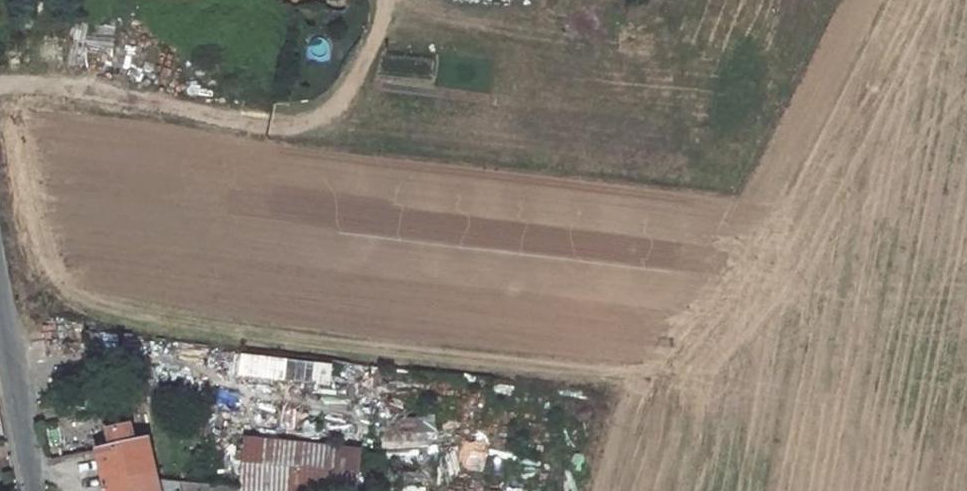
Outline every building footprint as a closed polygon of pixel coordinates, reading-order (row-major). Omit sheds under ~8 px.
[(97,450),(106,490),(183,490),(181,482),(158,479),(149,439),(134,442),(131,425),(108,431),(111,446),(97,450)] [(268,490),(358,490),(361,455),(243,444),(240,487),(239,488),(240,488),(268,490)]
